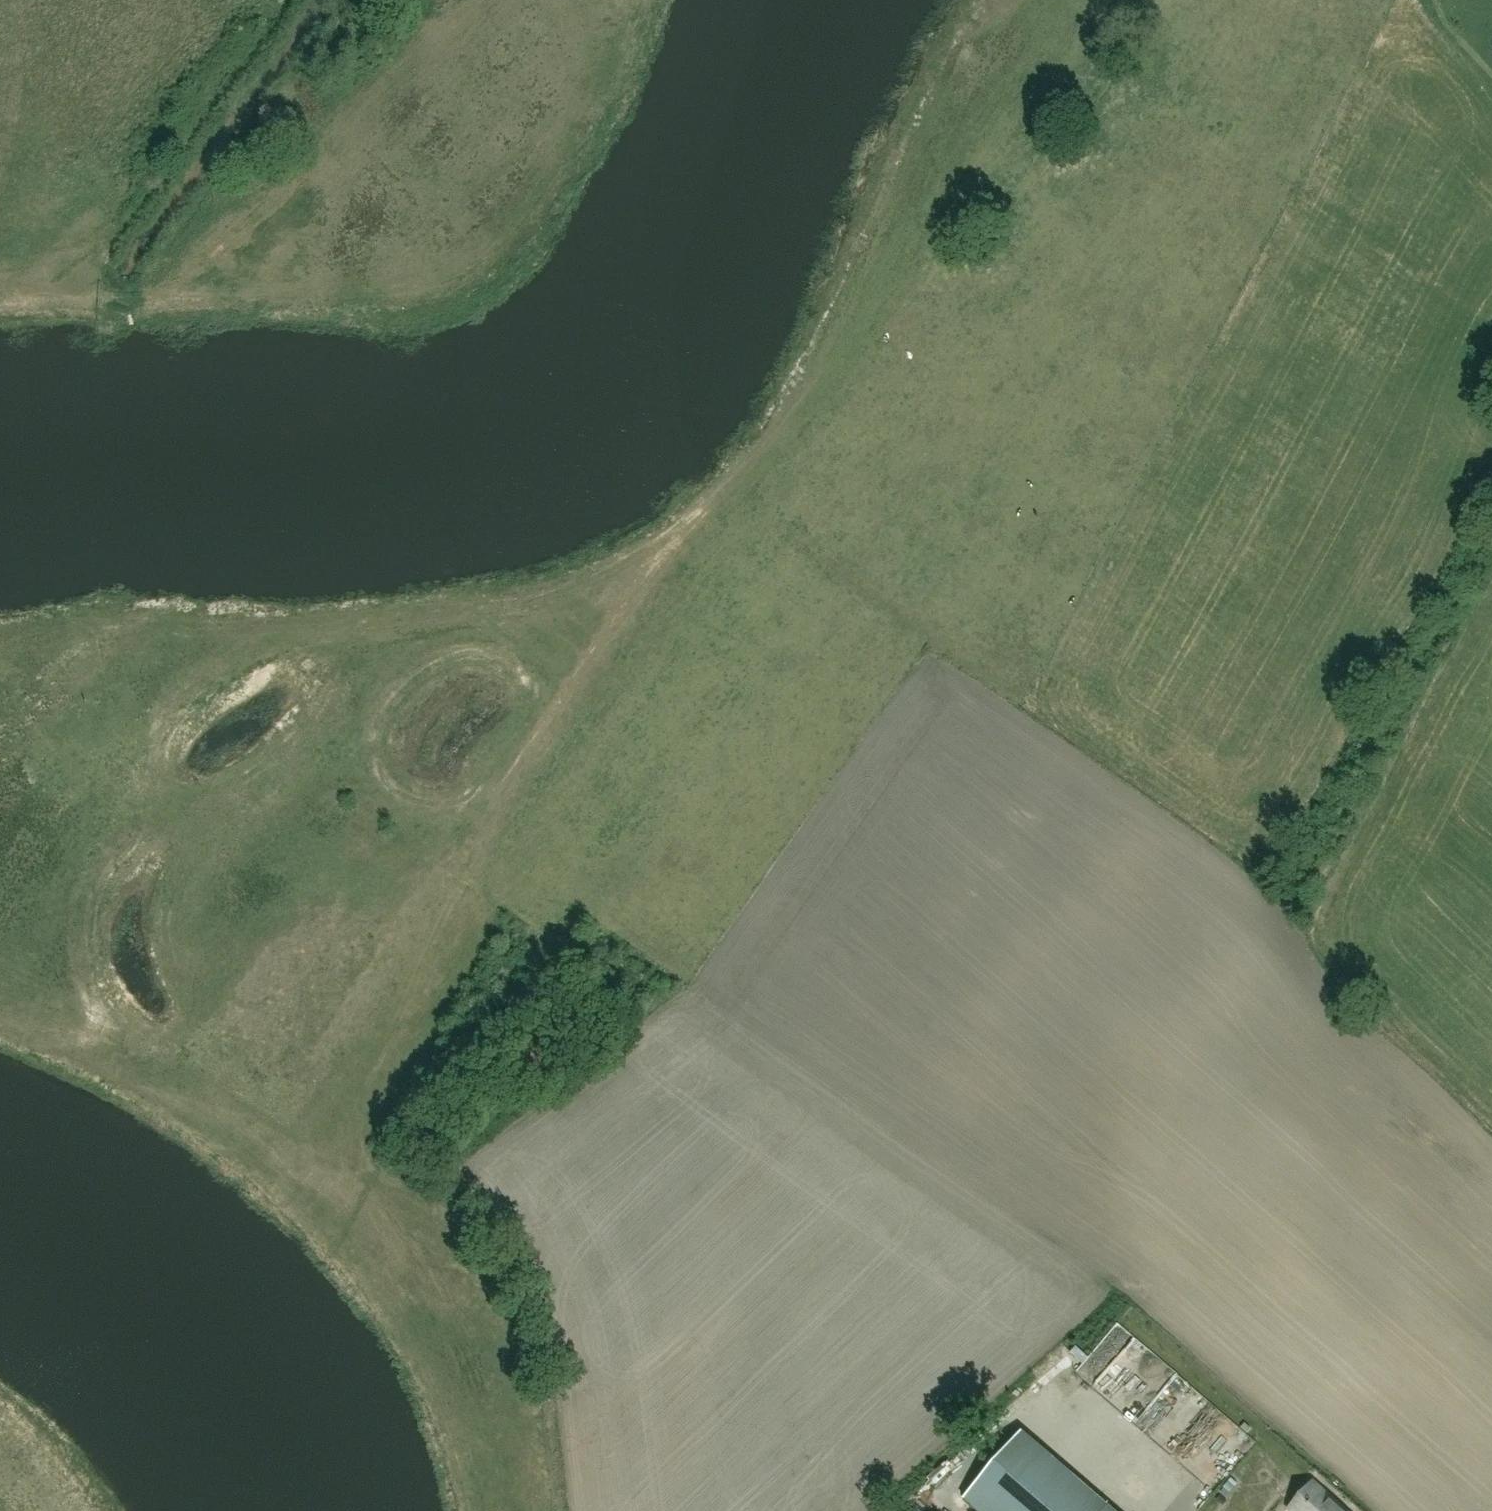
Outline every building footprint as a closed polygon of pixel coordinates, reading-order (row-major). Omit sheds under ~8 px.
[(1221,1482),(1199,1501),(1192,1493),(1183,1500),(1192,1510),(1246,1510),(1221,1482)] [(1321,1492),(1304,1510),(1342,1510),(1321,1492)]
